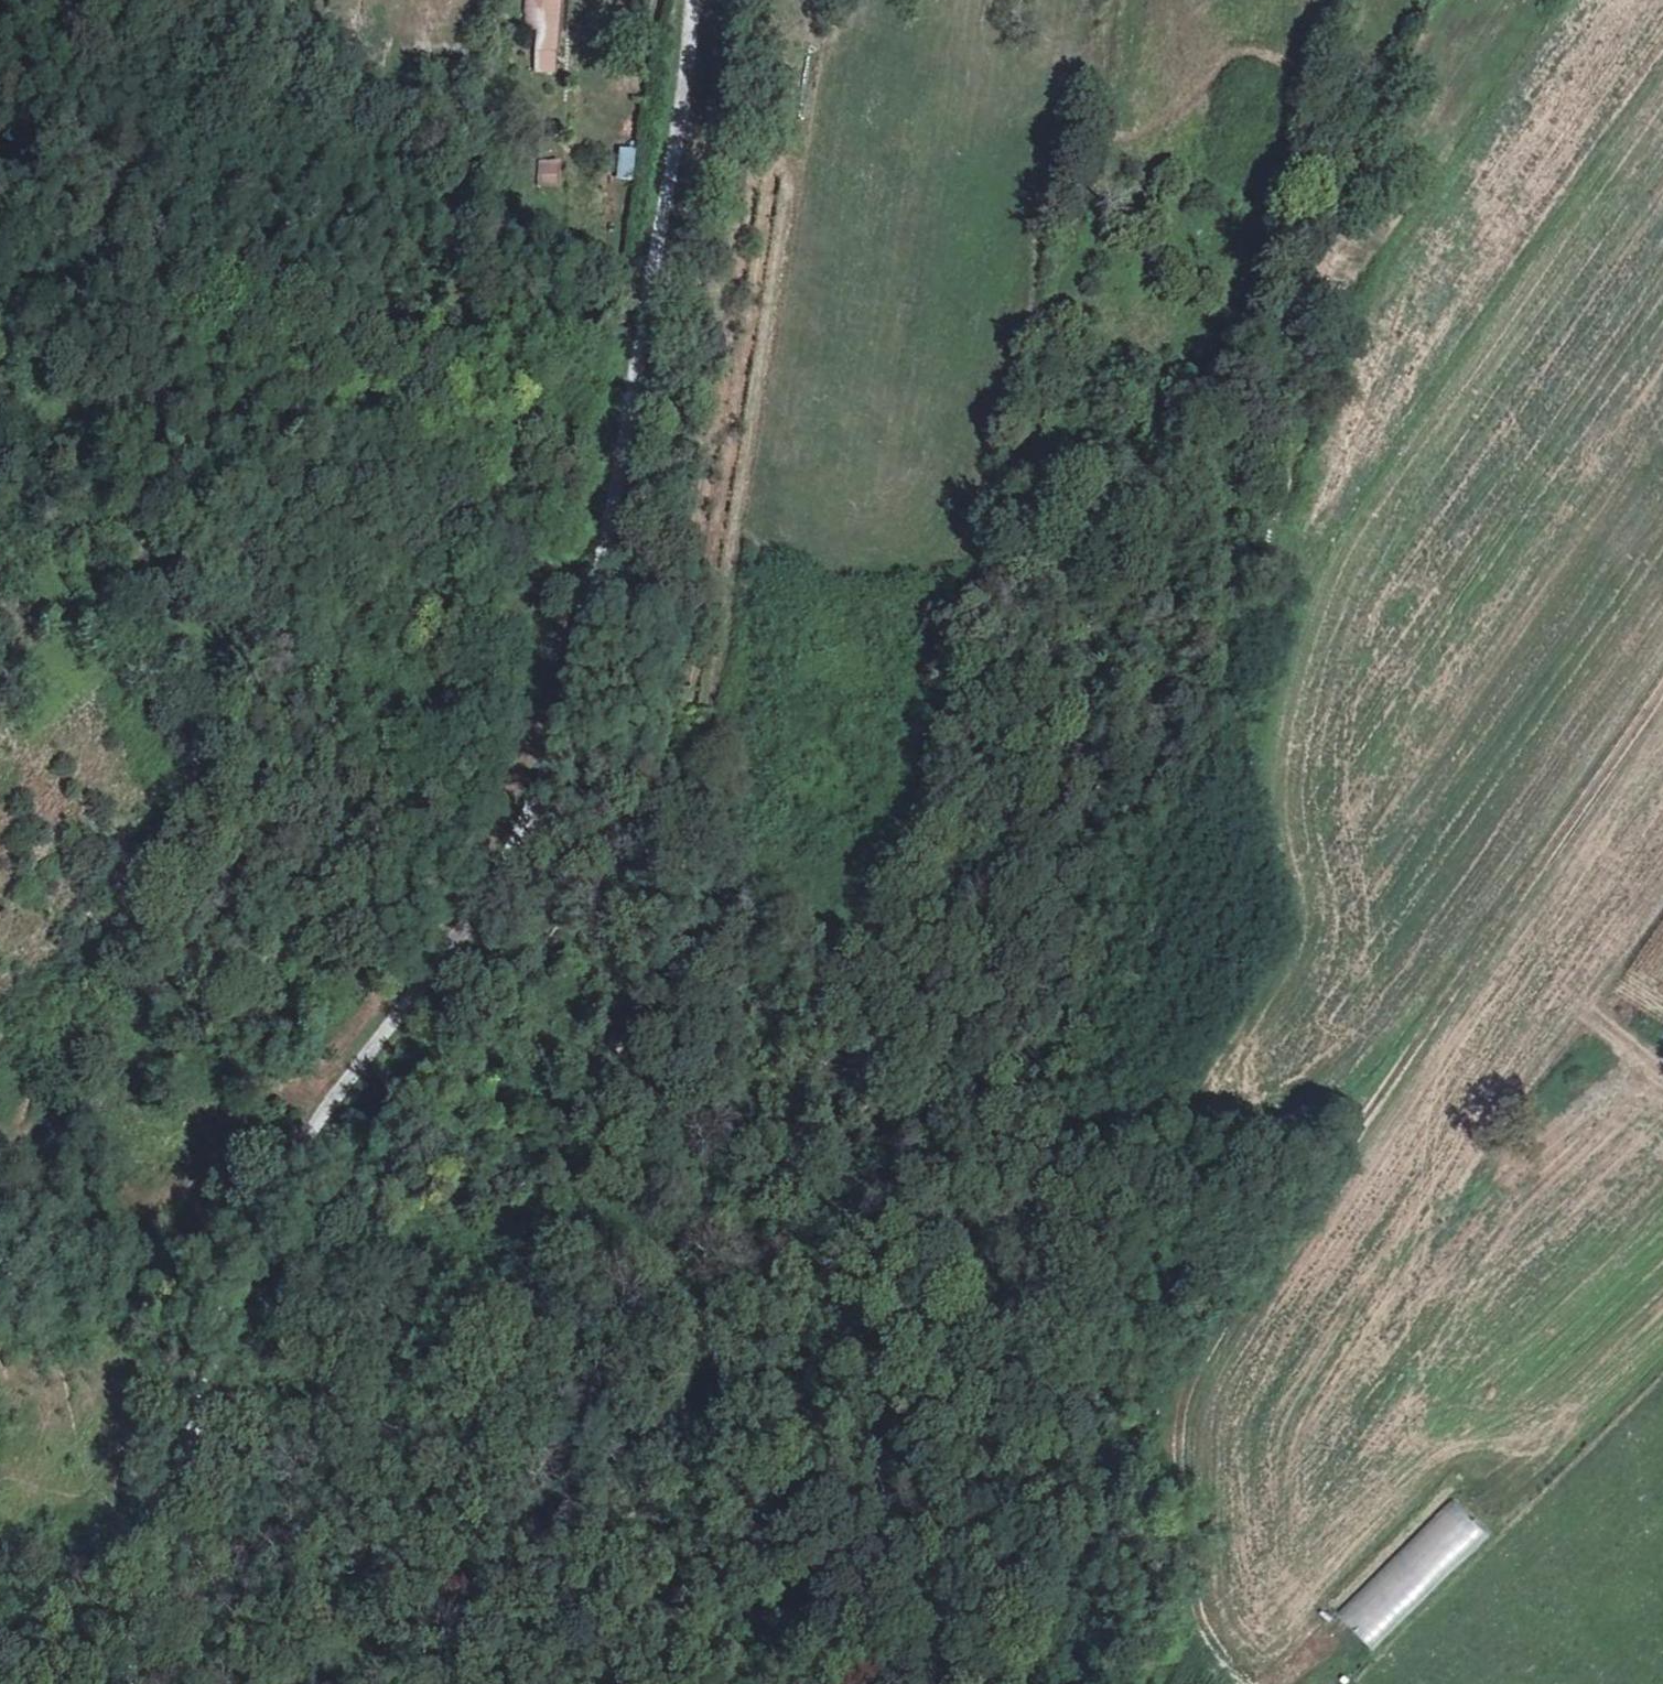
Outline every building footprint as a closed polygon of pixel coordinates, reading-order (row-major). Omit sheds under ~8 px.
[(536,71),(551,72),(552,60),(554,60),(556,33),(551,32),(557,0),(526,0),(524,28),(536,29),(536,71)] [(617,5),(616,31),(632,32),(634,6),(617,5)] [(617,182),(633,183),(636,149),(619,148),(617,182)] [(544,172),(544,184),(555,186),(555,173),(544,172)] [(1373,1651),(1488,1532),(1451,1497),(1336,1616),(1373,1651)] [(1175,1622),(1166,1615),(1159,1624),(1168,1631),(1175,1622)]
